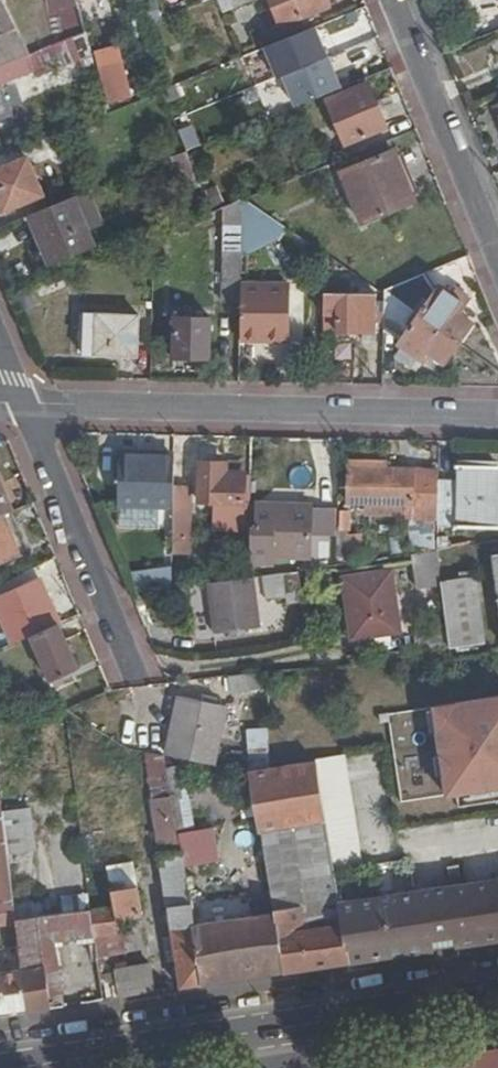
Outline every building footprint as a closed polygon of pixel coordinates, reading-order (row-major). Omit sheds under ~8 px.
[(28,57),(2,0),(0,0),(0,33),(4,40),(0,41),(0,69),(28,57)] [(86,34),(78,0),(51,0),(62,44),(86,34)] [(230,9),(252,0),(226,0),(230,9)] [(279,31),(331,10),(327,0),(267,0),(279,31)] [(158,4),(147,6),(151,21),(162,18),(158,4)] [(317,23),(322,51),(335,49),(330,21),(317,23)] [(283,105),(336,86),(313,22),(260,41),(283,105)] [(46,50),(30,57),(35,69),(51,63),(46,50)] [(0,69),(0,83),(35,69),(30,57),(28,57),(0,69)] [(108,114),(124,107),(115,74),(99,79),(108,114)] [(344,148),(385,130),(366,85),(325,102),(344,148)] [(0,86),(0,122),(14,116),(1,86),(0,86)] [(56,135),(0,158),(0,171),(28,159),(61,146),(56,135)] [(184,185),(198,179),(187,152),(173,158),(184,185)] [(391,154),(340,174),(361,225),(412,205),(391,154)] [(28,159),(0,171),(0,203),(4,212),(43,196),(28,159)] [(71,200),(27,218),(48,267),(91,249),(71,200)] [(241,303),(241,287),(242,249),(243,218),(244,200),(225,208),(223,303),(241,303)] [(275,241),(281,227),(258,210),(245,200),(244,200),(243,218),(242,249),(256,252),(275,241)] [(418,276),(382,291),(418,317),(437,290),(418,276)] [(241,303),(239,338),(275,339),(287,339),(288,288),(264,288),(241,287),(241,303)] [(418,317),(457,344),(471,324),(457,313),(463,304),(439,287),(437,290),(418,317)] [(382,291),(382,327),(401,341),(418,317),(382,291)] [(322,296),(322,317),(335,318),(335,335),(375,336),(376,297),(322,296)] [(82,341),(92,341),(93,316),(83,315),(82,341)] [(93,316),(92,341),(92,357),(135,358),(137,318),(120,317),(93,316)] [(173,359),(208,360),(209,318),(174,317),(173,359)] [(443,363),(457,344),(418,317),(401,341),(399,344),(401,346),(424,362),(430,354),(443,363)] [(416,373),(424,362),(401,346),(394,357),(416,373)] [(173,462),(173,459),(118,458),(117,505),(172,507),(173,465),(173,462)] [(171,547),(171,553),(184,554),(189,463),(173,462),(173,465),(172,507),(172,510),(171,545),(171,547)] [(196,505),(241,506),(242,485),(218,485),(218,466),(197,466),(196,505)] [(457,484),(456,530),(456,532),(495,533),(496,470),(457,469),(457,484)] [(400,521),(436,522),(436,484),(437,472),(345,471),(345,507),(367,507),(367,516),(400,516),(400,521)] [(436,522),(436,530),(456,530),(457,484),(436,484),(436,522)] [(4,516),(12,513),(0,485),(0,518),(4,516)] [(308,563),(308,540),(308,512),(308,510),(253,508),(253,548),(250,548),(249,566),(272,566),(272,562),(308,563)] [(308,540),(315,540),(332,540),(332,513),(308,512),(308,540)] [(351,534),(351,513),(340,512),(340,534),(351,534)] [(22,559),(4,516),(0,518),(0,568),(22,559)] [(138,571),(148,595),(170,585),(141,516),(119,525),(130,552),(119,557),(127,576),(138,571)] [(315,540),(315,571),(331,569),(332,540),(315,540)] [(459,584),(473,582),(472,572),(458,574),(459,584)] [(284,605),(302,603),(297,574),(261,579),(263,602),(283,600),(284,605)] [(395,635),(388,574),(342,581),(349,640),(395,635)] [(257,631),(252,580),(246,581),(206,586),(212,636),(257,631)] [(442,616),(478,610),(475,582),(473,582),(459,584),(439,586),(442,616)] [(13,646),(30,638),(57,626),(61,624),(43,584),(0,604),(0,616),(13,646)] [(443,628),(446,650),(482,645),(478,610),(442,616),(443,628)] [(57,626),(30,638),(50,682),(77,670),(57,626)] [(226,693),(262,689),(259,670),(224,674),(226,693)] [(204,764),(212,763),(225,709),(176,698),(164,755),(204,764)] [(385,719),(386,726),(394,725),(407,806),(452,799),(462,797),(497,792),(497,700),(385,719)] [(244,728),(249,761),(268,758),(264,725),(244,728)] [(155,811),(170,809),(167,787),(162,760),(162,754),(146,756),(155,811)] [(250,771),(259,831),(323,820),(332,871),(365,866),(345,756),(316,761),(250,771)] [(162,760),(167,787),(177,785),(172,759),(162,760)] [(211,766),(234,771),(232,761),(212,763),(211,766)] [(31,808),(2,811),(3,820),(8,855),(37,851),(31,808)] [(165,906),(176,985),(201,982),(280,970),(345,960),(427,948),(419,888),(337,902),(340,923),(301,928),(294,887),(268,891),(271,912),(219,919),(204,825),(174,829),(170,809),(155,811),(162,851),(155,852),(158,869),(163,874),(160,894),(169,900),(169,906),(165,906)] [(0,820),(0,927),(17,925),(8,855),(3,820),(0,820)] [(497,938),(497,877),(447,884),(457,944),(497,938)] [(447,884),(419,888),(427,948),(457,944),(447,884)] [(132,889),(105,893),(110,925),(137,921),(132,889)] [(85,894),(60,896),(61,909),(86,907),(85,894)] [(84,915),(17,925),(21,972),(28,1014),(64,1007),(56,945),(89,940),(84,915)] [(112,967),(116,995),(152,989),(148,961),(112,967)] [(0,975),(0,1019),(28,1014),(21,972),(0,975)] [(448,1067),(497,1067),(497,1047),(446,1055),(448,1066),(448,1067)]
